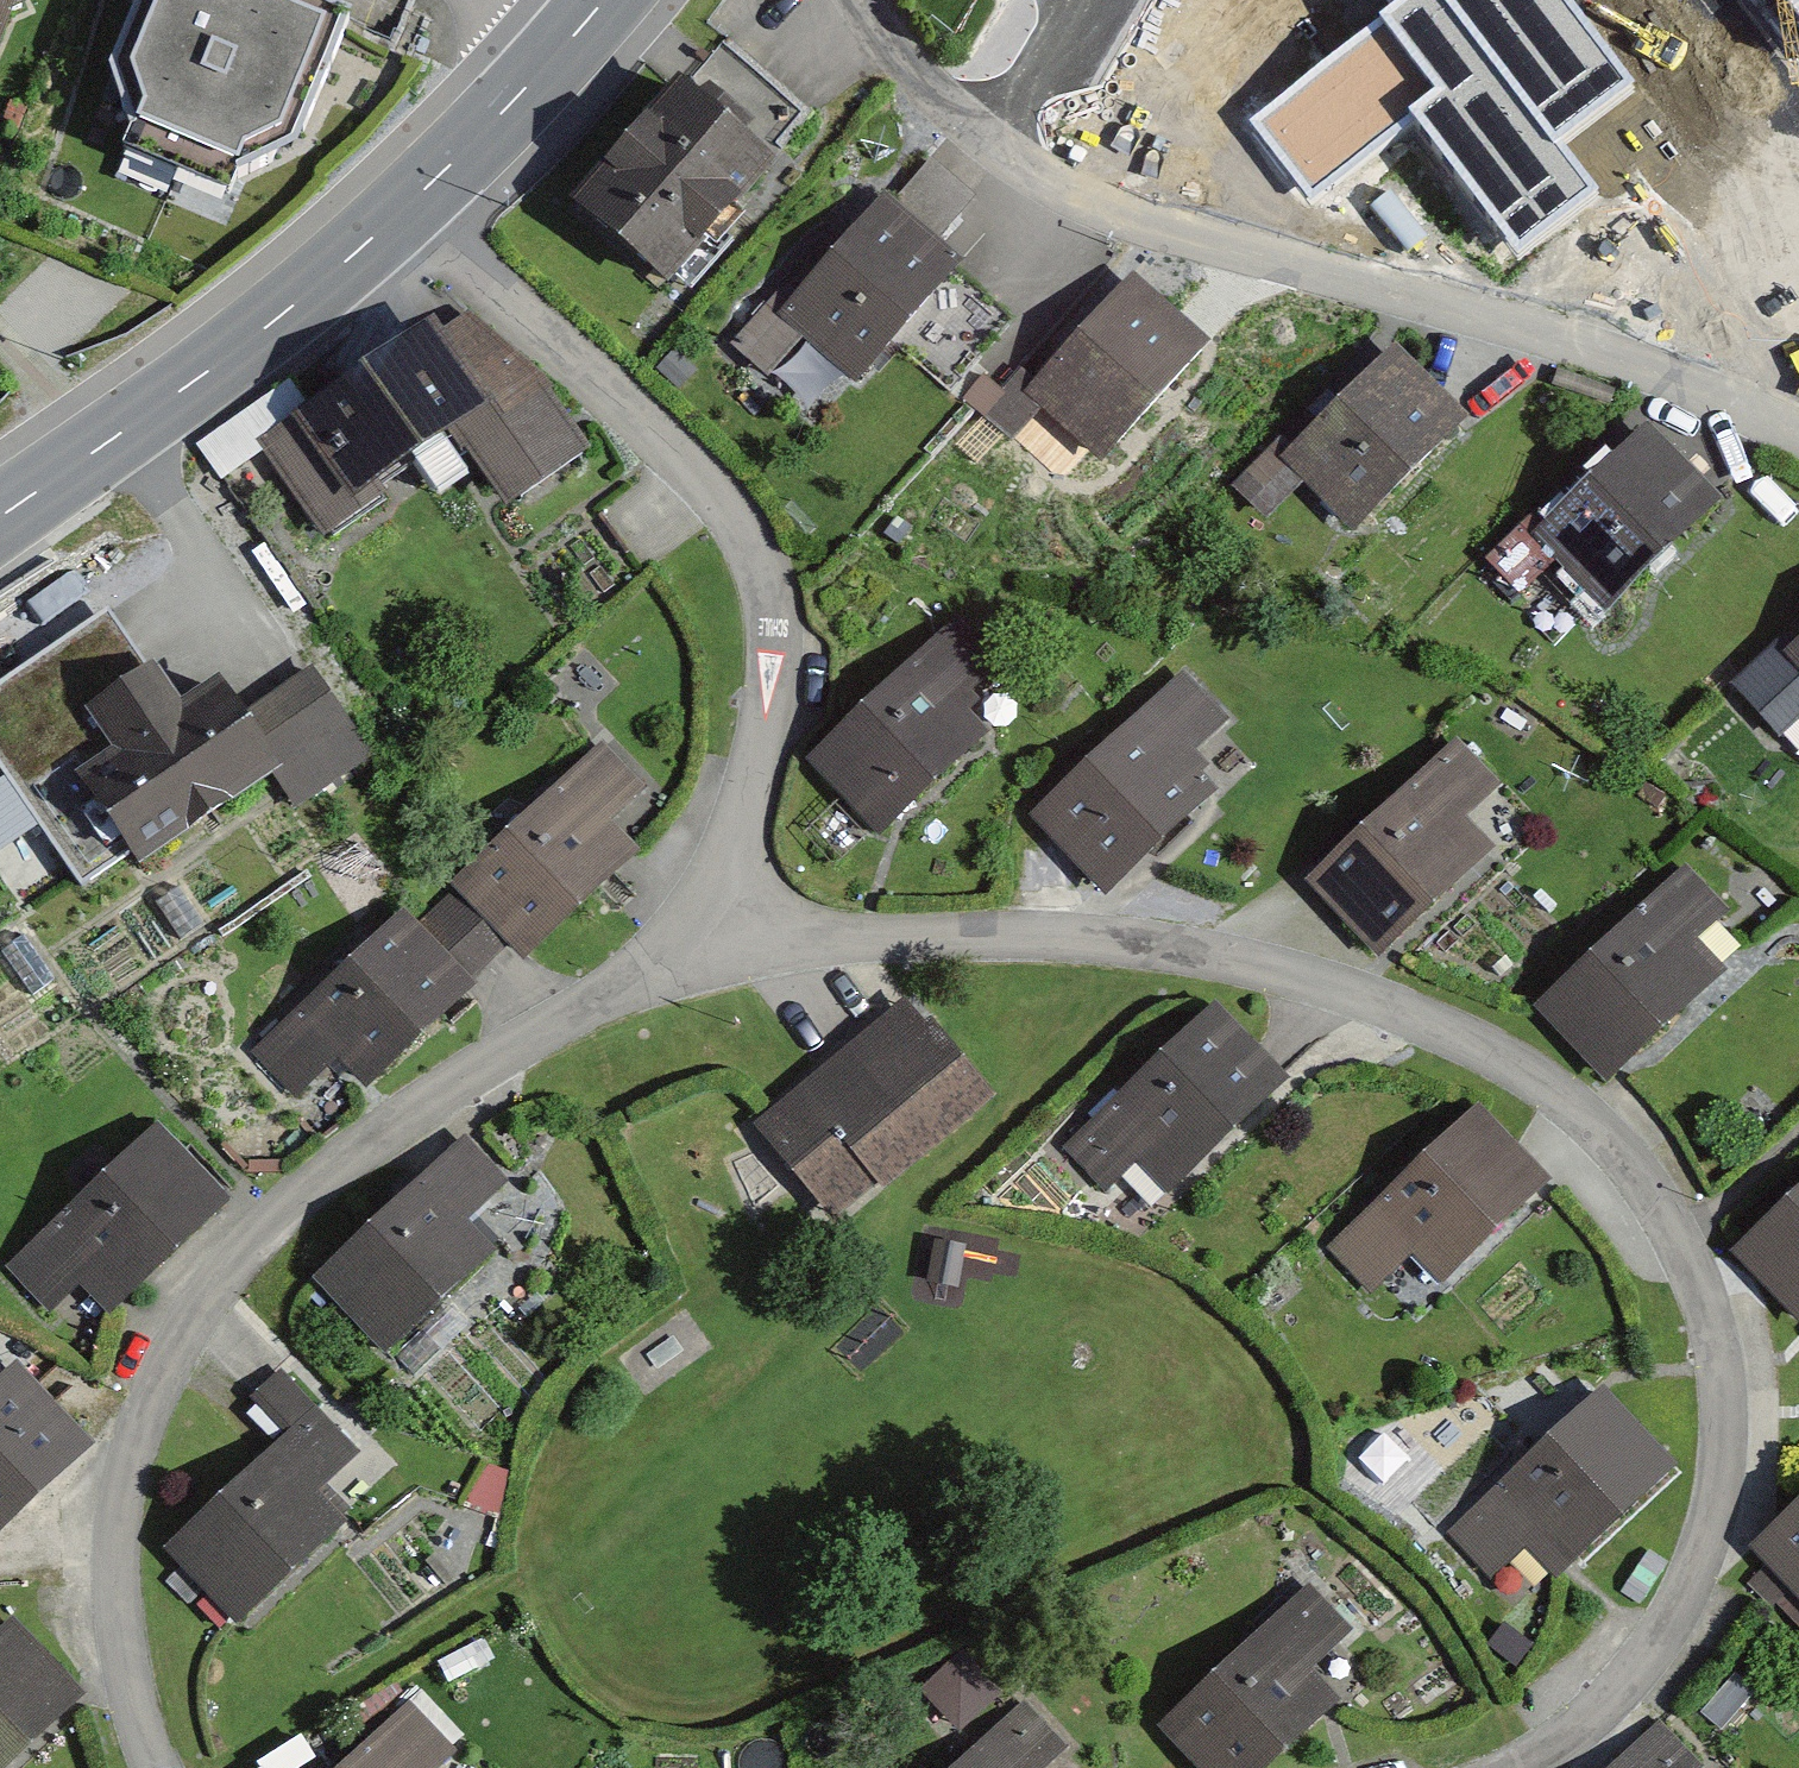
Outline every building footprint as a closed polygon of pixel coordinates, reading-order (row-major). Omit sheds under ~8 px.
[(10,43),(31,35),(25,17),(31,0),(0,0),(0,68),(10,43)] [(222,0),(154,0),(117,100),(136,153),(127,179),(228,219),(246,187),(290,171),(347,53),(322,42),(222,0)] [(1248,119),(1308,198),(1415,117),(1518,251),(1601,188),(1568,144),(1645,85),(1580,0),(1404,0),(1248,119)] [(1798,22),(1798,0),(1783,0),(1798,22)] [(695,62),(573,201),(678,292),(798,154),(766,127),(791,99),(732,47),(709,74),(695,62)] [(785,256),(723,328),(814,405),(853,360),(869,374),(968,258),(938,232),(971,194),(921,151),(890,188),(865,166),(826,211),(850,231),(810,278),(785,256)] [(1211,341),(1131,270),(1044,366),(1026,358),(979,410),(1012,439),(1039,409),(1100,464),(1211,341)] [(254,426),(317,538),(457,444),(516,510),(600,455),(530,353),(442,297),(380,349),(254,426)] [(1462,423),(1393,352),(1300,443),(1287,430),(1231,484),(1262,515),(1302,476),(1354,529),(1462,423)] [(1734,499),(1652,418),(1554,515),(1537,499),(1482,554),(1525,597),(1568,554),(1623,609),(1734,499)] [(107,606),(0,679),(0,761),(83,883),(131,851),(77,771),(115,745),(88,705),(147,665),(107,606)] [(1024,663),(973,612),(825,755),(906,838),(1019,729),(988,698),(1024,663)] [(1796,643),(1785,631),(1724,684),(1777,744),(1798,724),(1798,640),(1796,643)] [(115,745),(77,771),(131,851),(143,869),(281,776),(301,804),(374,755),(316,670),(250,714),(221,672),(183,698),(156,659),(147,665),(88,705),(115,745)] [(1249,724),(1194,670),(1051,813),(1133,895),(1233,795),(1206,768),(1249,724)] [(1496,789),(1444,734),(1298,872),(1380,958),(1489,855),(1459,823),(1496,789)] [(611,735),(453,886),(512,948),(538,975),(665,854),(633,821),(665,791),(611,735)] [(1747,911),(1702,864),(1553,1007),(1630,1087),(1740,981),(1708,948),(1747,911)] [(512,948),(453,886),(257,1052),(304,1096),(356,1062),(385,1092),(497,990),(486,974),(512,948)] [(1011,1093),(923,987),(758,1123),(846,1229),(1011,1093)] [(1289,1078),(1212,992),(1050,1138),(1093,1186),(1130,1153),(1164,1190),(1289,1078)] [(1547,1180),(1476,1098),(1316,1237),(1368,1297),(1408,1263),(1426,1284),(1547,1180)] [(254,1199),(175,1117),(23,1260),(68,1307),(92,1284),(126,1320),(254,1199)] [(530,1188),(480,1136),(337,1274),(426,1367),(450,1344),(436,1330),(525,1245),(499,1218),(530,1188)] [(1737,1250),(1798,1315),(1798,1191),(1737,1250)] [(27,1355),(0,1380),(0,1539),(106,1442),(27,1355)] [(367,1447),(284,1368),(247,1407),(288,1445),(186,1553),(263,1625),(363,1520),(329,1487),(367,1447)] [(1698,1466),(1623,1383),(1463,1524),(1516,1584),(1554,1551),(1575,1575),(1698,1466)] [(1766,1535),(1798,1569),(1798,1503),(1766,1535)] [(1323,1578),(1169,1724),(1212,1767),(1297,1767),(1364,1704),(1334,1673),(1376,1633),(1323,1578)] [(11,1625),(0,1635),(0,1767),(13,1767),(84,1703),(11,1625)] [(968,1634),(927,1678),(971,1718),(1012,1674),(968,1634)] [(1038,1697),(973,1767),(1069,1767),(1090,1745),(1038,1697)] [(420,1704),(349,1767),(462,1767),(468,1757),(420,1704)] [(1670,1714),(1617,1767),(1720,1767),(1722,1765),(1670,1714)]
